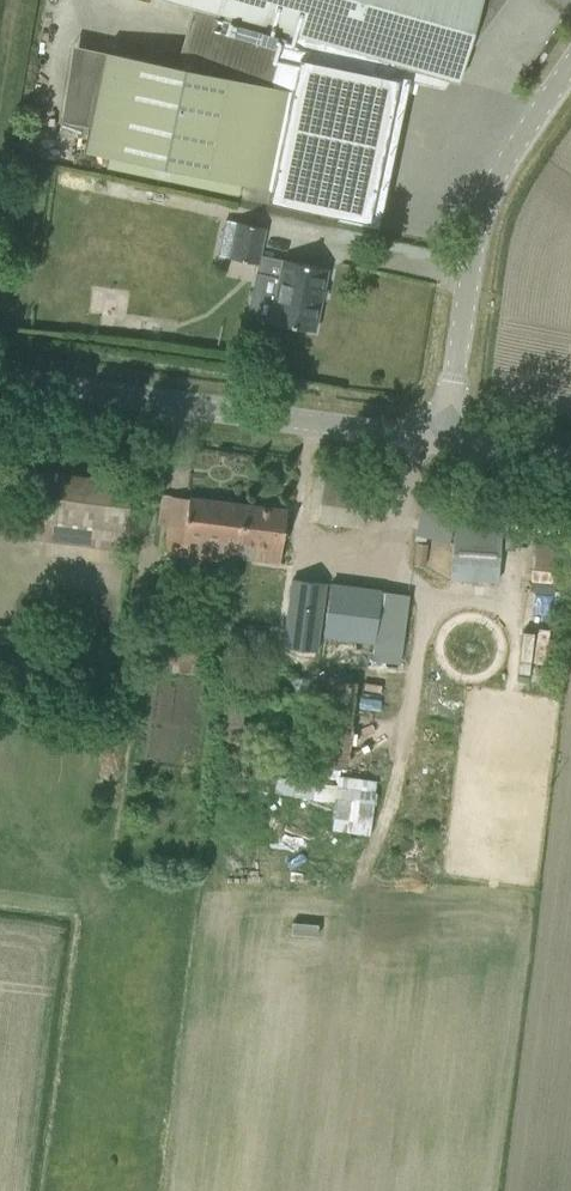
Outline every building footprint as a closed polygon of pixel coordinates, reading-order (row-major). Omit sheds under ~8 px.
[(367,222),(397,77),(393,76),(395,63),(457,81),(468,44),(472,45),(505,0),(173,0),(193,6),(174,65),(105,51),(85,150),(109,155),(107,167),(238,195),(241,184),(271,190),(269,201),(367,222)] [(256,272),(279,277),(270,322),(315,331),(327,269),(259,255),(265,228),(237,222),(230,257),(258,263),(256,272)] [(128,290),(93,285),(88,318),(123,324),(128,290)] [(23,537),(124,550),(132,482),(31,469),(23,537)] [(325,474),(321,503),(379,511),(383,482),(325,474)] [(255,560),(280,563),(287,511),(162,495),(159,524),(167,526),(164,553),(238,563),(241,544),(257,546),(255,560)] [(451,558),(450,578),(500,581),(500,578),(502,547),(503,525),(485,524),(459,522),(455,522),(453,522),(451,558)] [(284,647),(317,651),(326,583),(293,579),(284,647)] [(337,581),(331,581),(329,598),(325,635),(339,637),(373,641),(375,641),(376,635),(381,592),(382,587),(345,582),(343,582),(337,581)] [(152,631),(152,675),(205,675),(205,663),(223,663),(224,639),(205,638),(206,634),(152,631)] [(375,833),(380,780),(278,770),(276,794),(337,799),(334,829),(375,833)] [(207,871),(206,886),(218,887),(219,872),(207,871)]
